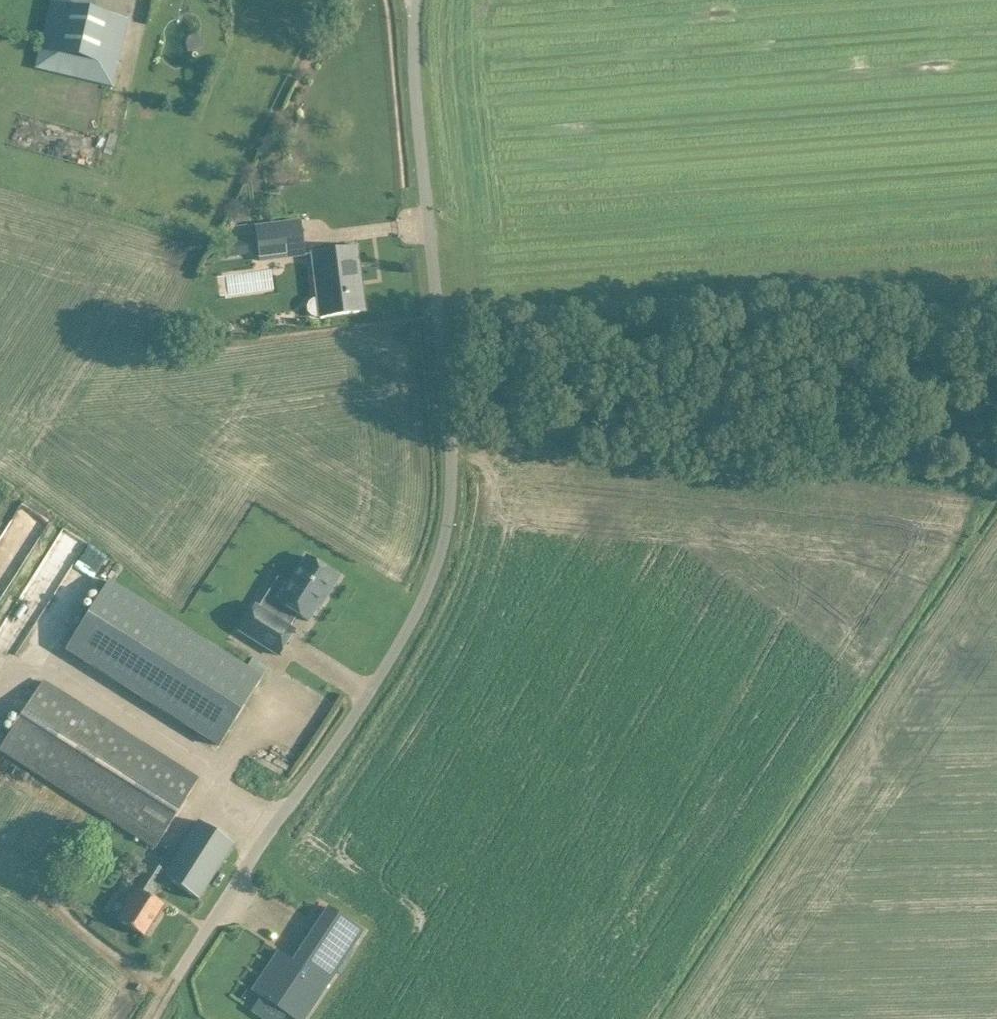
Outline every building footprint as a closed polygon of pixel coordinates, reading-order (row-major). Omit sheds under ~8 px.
[(34,68),(112,87),(128,19),(92,10),(95,0),(50,0),(34,68)] [(298,221),(255,227),(259,260),(303,255),(298,221)] [(312,254),(317,298),(312,299),(309,302),(307,306),(308,312),(311,316),(315,317),(365,311),(357,248),(312,254)] [(218,272),(220,294),(275,289),(273,267),(218,272)] [(255,607),(240,631),(279,656),(295,630),(290,627),(298,615),(308,621),(326,594),(328,595),(339,577),(307,557),(280,602),(282,604),(273,618),(255,607)] [(109,582),(67,650),(220,746),(262,678),(269,668),(253,658),(247,669),(218,651),(218,650),(112,584),(109,582)] [(155,849),(199,778),(43,680),(0,748),(0,752),(155,849)] [(117,919),(127,926),(144,936),(163,905),(151,898),(164,878),(199,900),(234,844),(199,822),(166,873),(151,863),(126,902),(128,903),(117,919)] [(260,995),(295,1018),(305,1018),(365,931),(330,908),(293,961),(279,951),(252,990),(260,995)]
